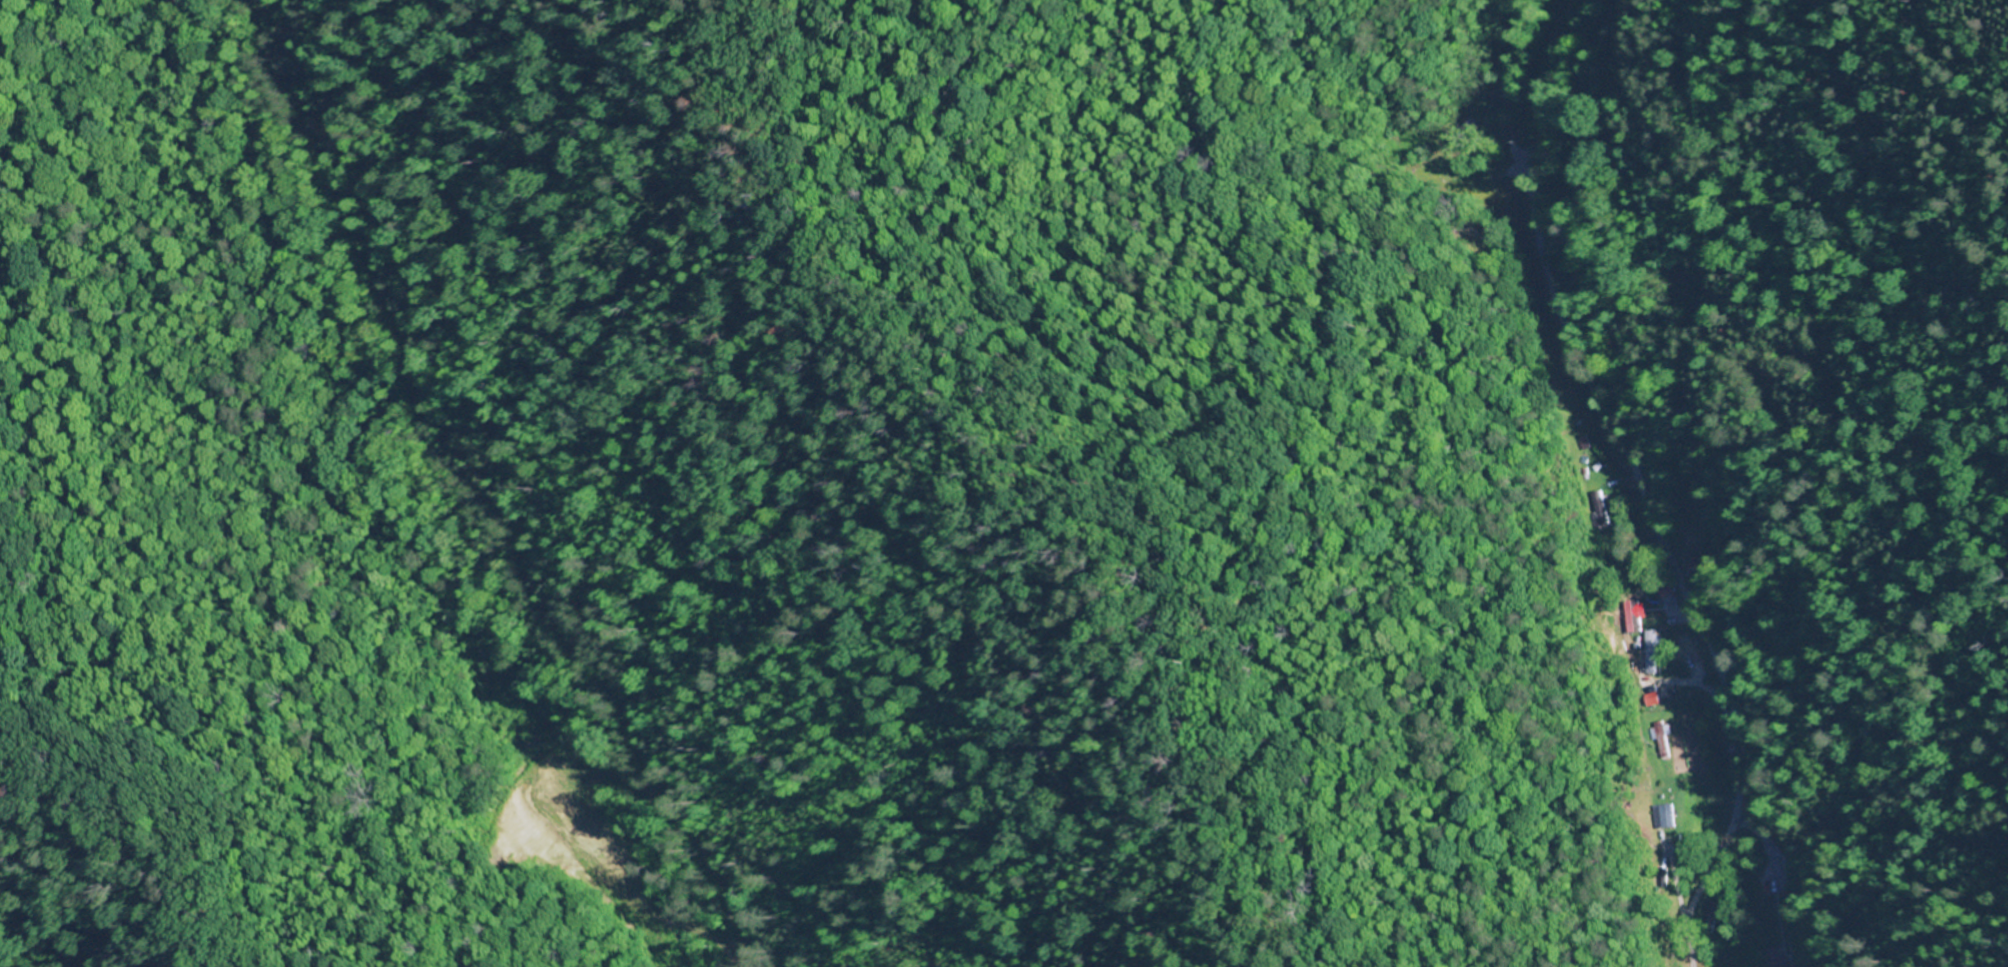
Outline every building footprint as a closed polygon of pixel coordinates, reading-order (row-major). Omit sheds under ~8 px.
[(1644,674),(1659,674),(1659,631),(1644,631),(1644,674)] [(1654,727),(1659,759),(1671,757),(1665,725),(1654,727)] [(1699,922),(1714,926),(1720,907),(1705,902),(1699,922)]
